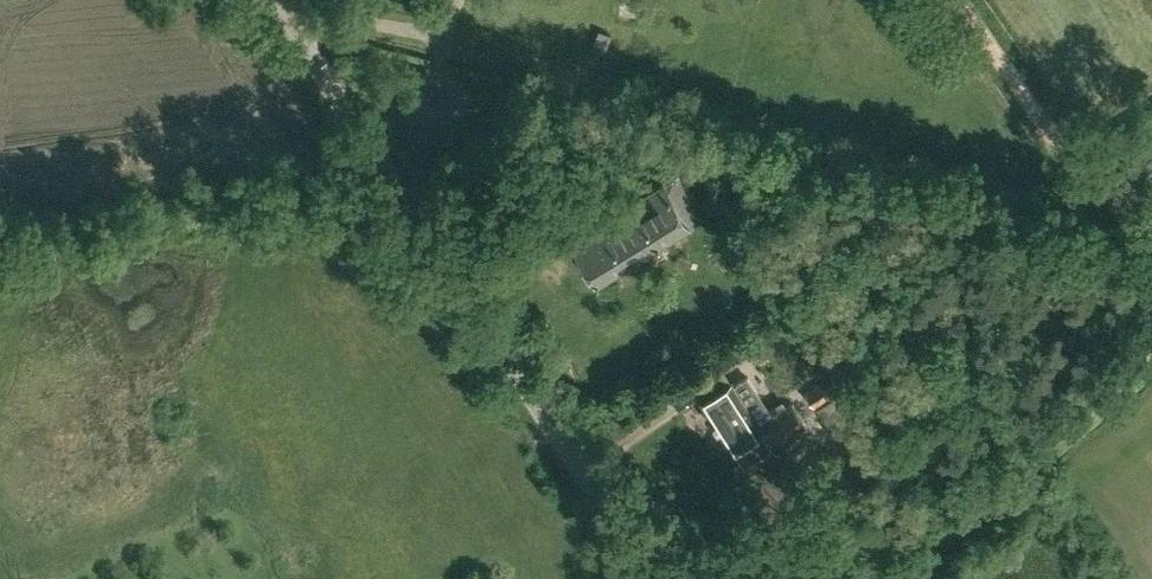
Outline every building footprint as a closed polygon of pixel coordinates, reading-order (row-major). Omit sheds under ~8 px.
[(573,238),(599,280),(705,215),(678,172),(573,238)] [(703,197),(711,210),(732,198),(723,185),(703,197)] [(801,313),(809,325),(822,317),(814,304),(801,313)] [(733,381),(703,400),(733,448),(734,447),(746,466),(774,448),(763,430),(764,429),(733,381)] [(806,392),(815,407),(833,395),(824,381),(806,392)] [(765,420),(780,444),(808,426),(793,402),(765,420)] [(838,536),(849,527),(840,517),(829,525),(838,536)]
